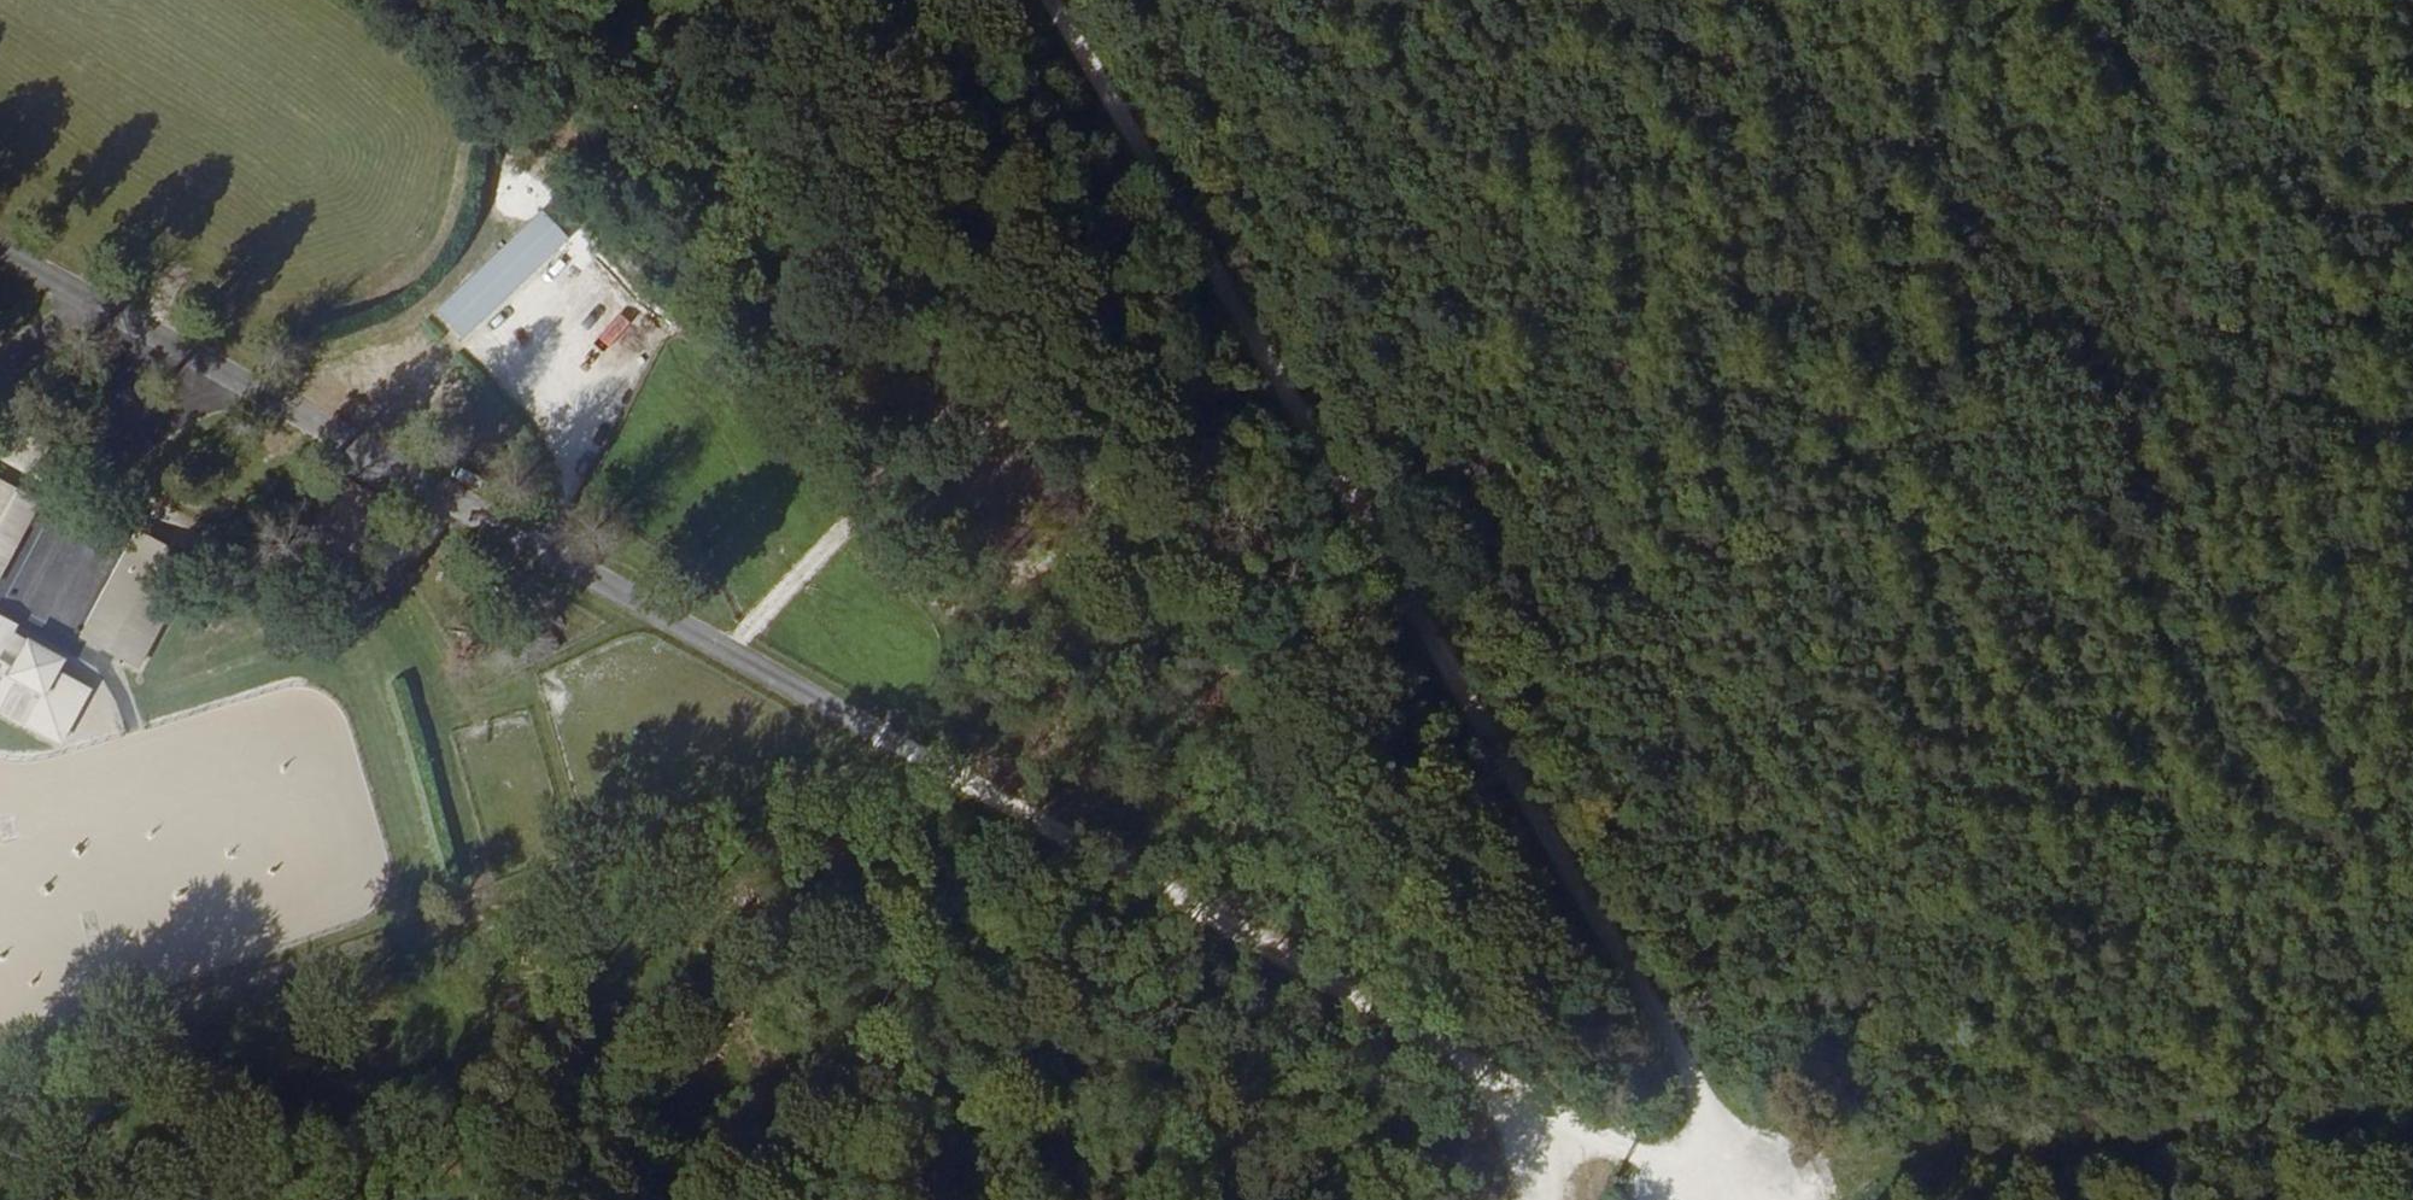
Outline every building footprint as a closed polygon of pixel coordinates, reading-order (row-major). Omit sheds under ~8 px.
[(419,226),(349,350),(429,393),(471,318),(544,361),(502,436),(580,480),(650,356),(419,226)] [(634,345),(646,354),(668,325),(655,316),(634,345)] [(41,507),(0,485),(0,585),(41,507)] [(134,528),(81,641),(143,670),(196,557),(134,528)] [(61,747),(91,692),(56,673),(63,661),(38,647),(34,655),(7,640),(13,629),(0,622),(0,714),(61,747)]
